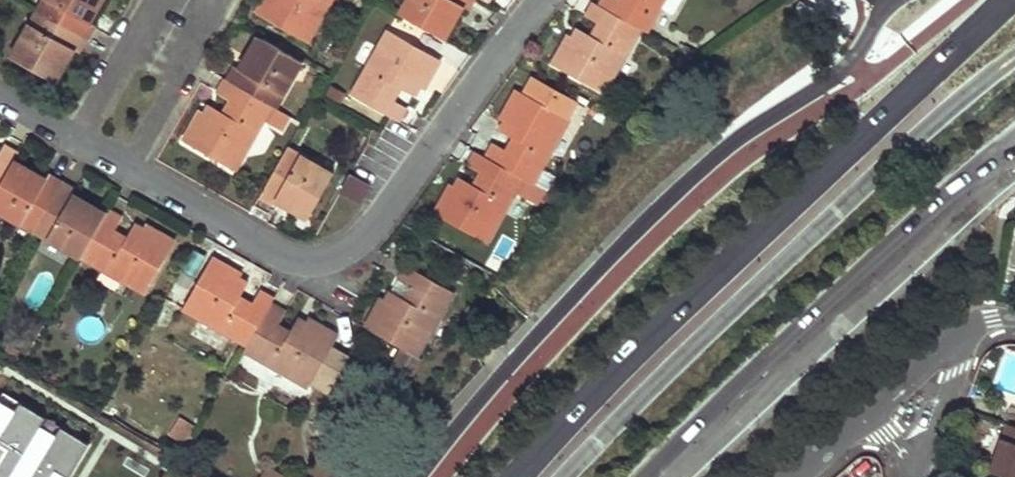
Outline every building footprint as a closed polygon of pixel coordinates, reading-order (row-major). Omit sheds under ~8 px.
[(37,12),(85,39),(93,26),(88,23),(81,19),(91,0),(43,0),(37,12)] [(81,19),(88,23),(101,0),(91,0),(81,19)] [(256,13),(307,42),(331,0),(263,0),(256,13)] [(472,0),(409,0),(401,15),(437,35),(455,2),(463,6),(467,9),(472,0)] [(599,6),(607,10),(613,13),(620,0),(602,0),(599,6)] [(613,13),(640,28),(646,32),(659,7),(663,0),(620,0),(613,13)] [(659,7),(672,14),(680,0),(663,0),(659,7)] [(463,6),(455,2),(437,35),(444,39),(463,6)] [(599,6),(593,2),(585,16),(599,24),(607,10),(599,6)] [(569,35),(552,64),(604,93),(640,28),(613,13),(607,10),(599,24),(592,37),(587,46),(574,38),(569,35)] [(37,12),(11,58),(46,78),(65,46),(73,50),(78,53),(85,39),(37,12)] [(578,29),(574,38),(587,46),(592,37),(578,29)] [(424,90),(441,61),(390,32),(353,96),(385,114),(393,100),(401,88),(405,79),(420,88),(424,90)] [(267,42),(259,38),(240,71),(248,75),(267,42)] [(276,109),(302,63),(267,42),(248,75),(240,71),(235,68),(228,81),(239,88),(272,107),(276,109)] [(54,83),(73,50),(65,46),(46,78),(54,83)] [(414,96),(420,88),(405,79),(401,88),(414,96)] [(226,80),(218,94),(231,102),(239,88),(228,81),(226,80)] [(200,112),(183,141),(235,171),(272,107),(239,88),(231,102),(224,115),(219,123),(205,115),(200,112)] [(568,119),(516,90),(500,119),(504,122),(519,130),(514,138),(507,151),(499,165),(522,178),(531,183),(568,119)] [(399,122),(407,108),(393,100),(385,114),(399,122)] [(210,107),(205,115),(219,123),(224,115),(210,107)] [(504,122),(500,130),(514,138),(519,130),(504,122)] [(507,151),(493,143),(484,157),(489,160),(499,165),(507,151)] [(0,154),(0,162),(11,168),(14,162),(19,154),(4,146),(0,154)] [(313,211),(334,175),(287,149),(260,197),(273,205),(276,200),(280,193),(313,211)] [(481,174),(489,160),(484,157),(476,152),(467,166),(481,174)] [(451,184),(435,214),(486,243),(514,192),(537,206),(545,191),(531,183),(522,178),(499,165),(489,160),(481,174),(474,186),(469,195),(456,187),(451,184)] [(9,170),(11,168),(0,162),(0,186),(9,170)] [(46,181),(14,162),(11,168),(9,170),(42,189),(46,181)] [(62,184),(49,176),(46,181),(42,189),(9,170),(0,186),(0,212),(35,232),(62,184)] [(369,185),(351,175),(341,193),(359,203),(369,185)] [(469,195),(474,186),(460,179),(456,187),(469,195)] [(76,191),(62,184),(35,232),(81,258),(81,257),(100,224),(101,223),(68,204),(73,196),(76,191)] [(313,211),(280,193),(276,200),(308,219),(313,211)] [(106,215),(73,196),(68,204),(101,223),(106,215)] [(101,223),(100,224),(114,232),(122,219),(108,211),(106,215),(101,223)] [(146,294),(175,242),(146,226),(143,230),(135,245),(127,239),(114,232),(100,224),(81,257),(146,294)] [(135,226),(127,239),(135,245),(143,230),(135,226)] [(241,275),(212,259),(182,310),(247,346),(263,319),(265,314),(251,306),(239,299),(230,294),(238,280),(241,275)] [(399,281),(413,289),(421,275),(407,267),(399,281)] [(382,300),(365,329),(417,358),(453,294),(421,275),(413,289),(399,281),(391,294),(387,302),(382,300)] [(247,285),(238,280),(230,294),(239,299),(247,285)] [(259,292),(251,306),(265,314),(271,305),(273,300),(259,292)] [(265,314),(263,319),(277,327),(285,313),(271,305),(265,314)] [(277,327),(263,319),(247,346),(244,351),(309,388),(311,383),(335,340),(338,336),(309,320),(306,325),(298,338),(290,334),(277,327)] [(298,320),(290,334),(298,338),(306,325),(298,320)] [(352,350),(335,340),(311,383),(328,393),(352,350)] [(20,352),(8,345),(4,352),(16,359),(20,352)] [(214,390),(220,394),(227,382),(220,378),(214,390)] [(2,392),(0,395),(0,476),(142,476),(2,392)] [(184,445),(195,426),(180,417),(168,435),(184,445)] [(1007,423),(990,470),(1009,476),(1011,476),(1014,476),(1014,426),(1007,423)]
